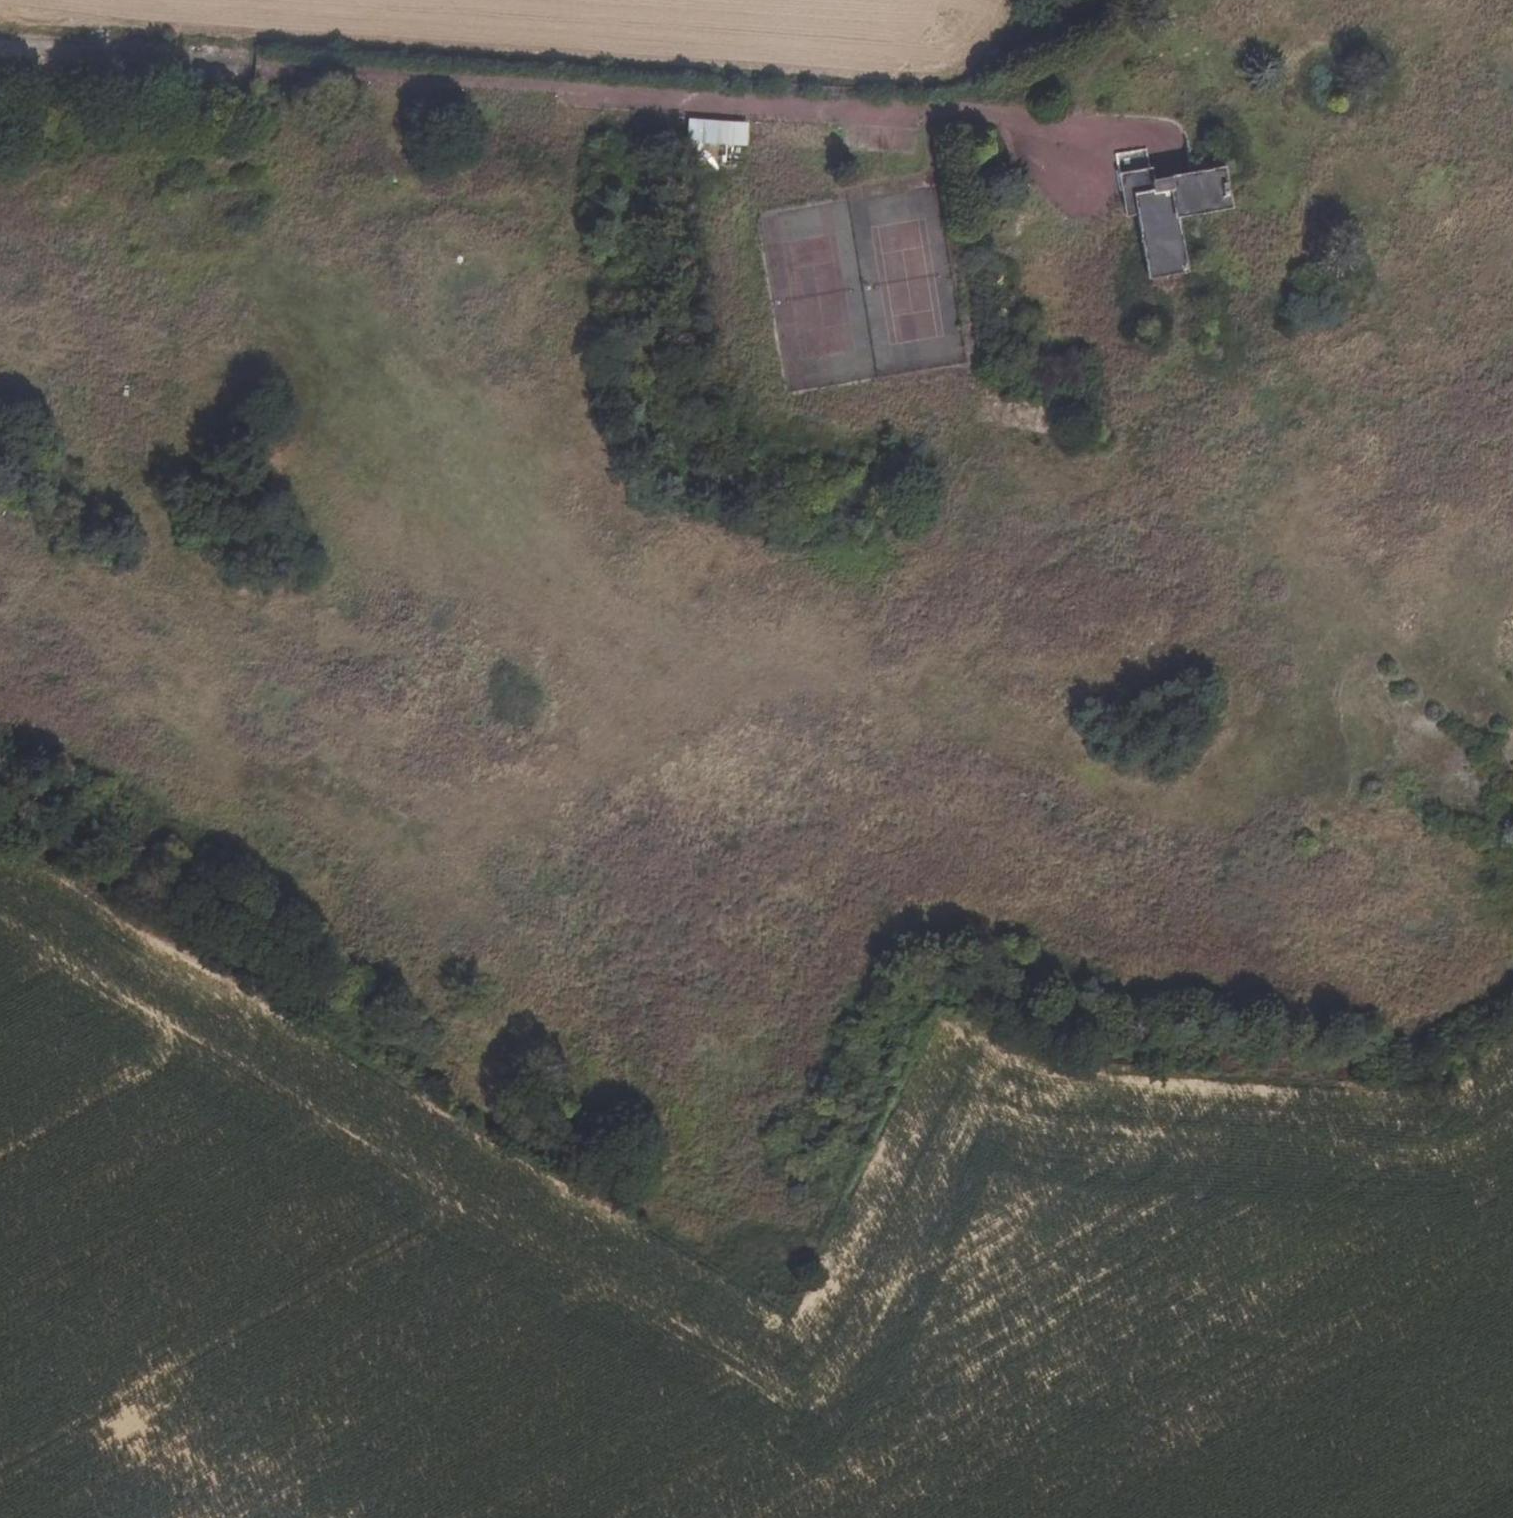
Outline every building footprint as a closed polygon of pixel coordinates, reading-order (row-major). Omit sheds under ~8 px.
[(686,144),(695,144),(695,161),(744,162),(745,123),(686,121),(686,144)] [(1143,273),(1181,266),(1171,218),(1224,207),(1214,162),(1149,175),(1147,165),(1114,171),(1123,215),(1130,213),(1143,273)]
